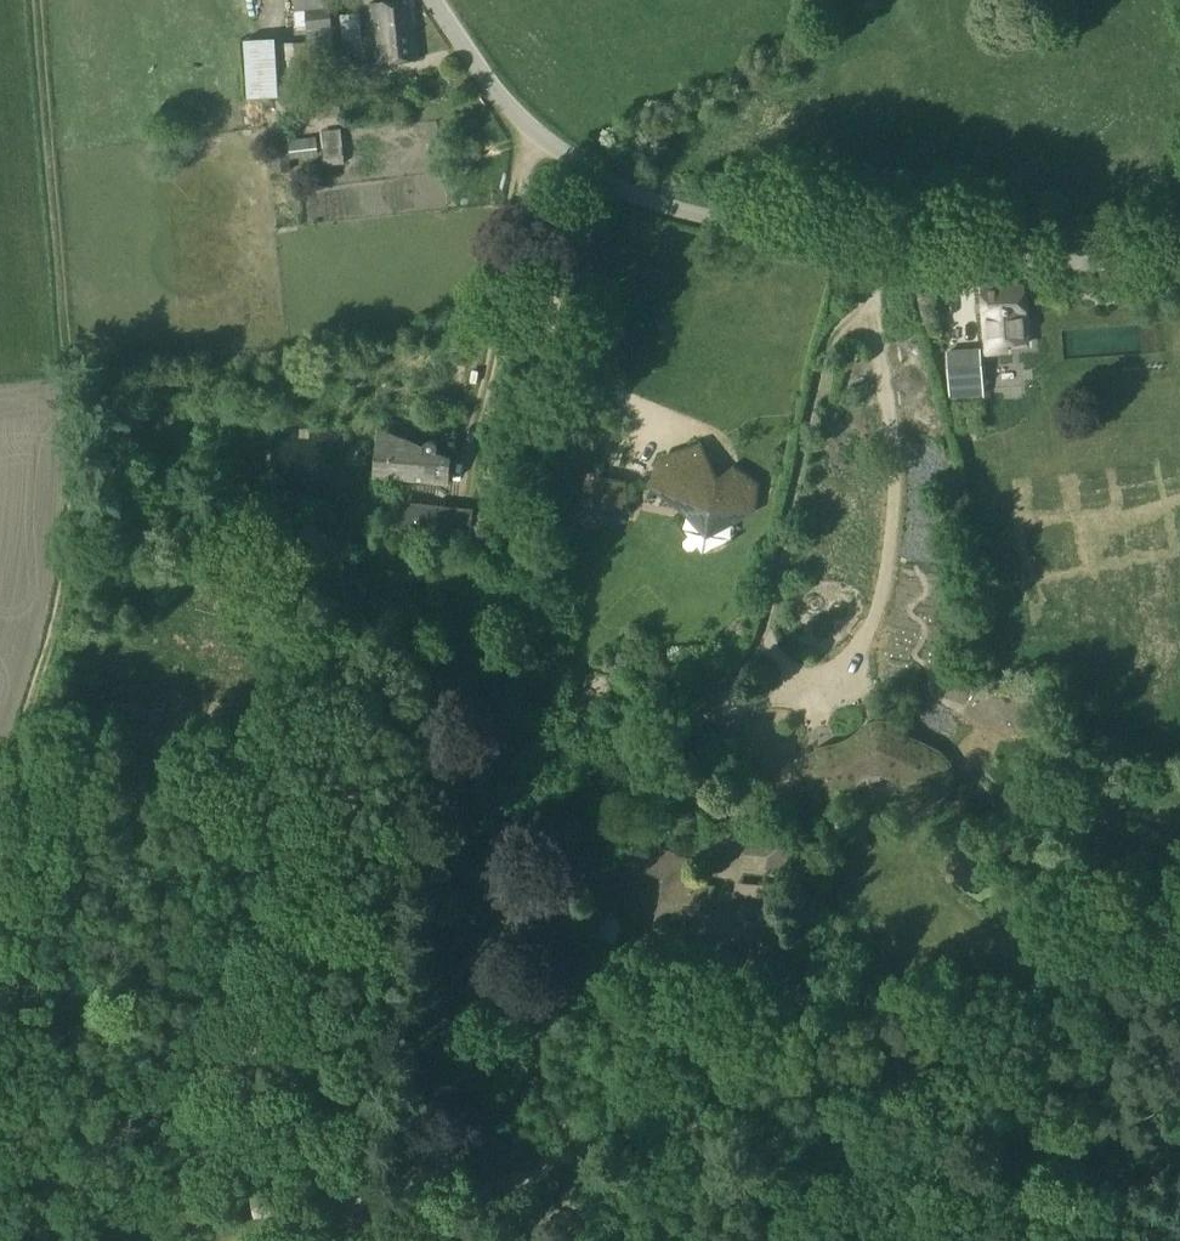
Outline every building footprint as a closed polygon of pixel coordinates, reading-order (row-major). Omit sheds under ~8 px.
[(420,59),(413,0),(403,0),(372,3),(379,63),(420,59)] [(329,7),(299,12),(301,30),(306,30),(308,50),(312,50),(314,56),(315,65),(335,63),(329,7)] [(358,14),(340,17),(343,40),(360,38),(358,14)] [(260,94),(276,93),(272,41),(256,42),(244,43),(247,95),(260,94)] [(305,42),(280,44),(281,60),(282,60),(283,76),(295,76),(294,59),(306,59),(305,42)] [(310,84),(311,95),(338,94),(337,83),(310,84)] [(343,164),(339,130),(319,133),(324,167),(343,164)] [(315,142),(289,144),(291,159),(316,156),(315,142)] [(271,146),(272,161),(288,160),(286,144),(271,146)] [(1006,345),(1026,344),(1022,285),(982,287),(986,352),(1007,351),(1006,345)] [(949,400),(981,398),(978,350),(946,352),(949,400)] [(437,452),(437,445),(434,441),(430,440),(426,442),(423,446),(387,431),(386,439),(387,439),(385,455),(382,455),(380,477),(386,477),(386,481),(425,485),(426,481),(448,483),(450,457),(437,452)] [(662,460),(652,483),(695,505),(692,512),(693,513),(708,528),(727,518),(727,519),(728,518),(727,511),(751,508),(754,485),(735,470),(724,485),(709,482),(698,449),(662,460)] [(598,479),(585,502),(587,503),(587,502),(603,520),(626,509),(623,485),(600,480),(600,479),(598,479)] [(412,505),(410,527),(442,530),(444,508),(412,505)] [(495,751),(508,720),(493,714),(480,745),(495,751)] [(649,942),(683,946),(687,919),(704,912),(716,885),(693,882),(699,863),(652,843),(625,833),(611,860),(639,867),(663,877),(649,942)] [(784,873),(787,847),(771,845),(767,872),(784,873)] [(613,956),(614,935),(592,934),(591,954),(603,955),(613,956)]
